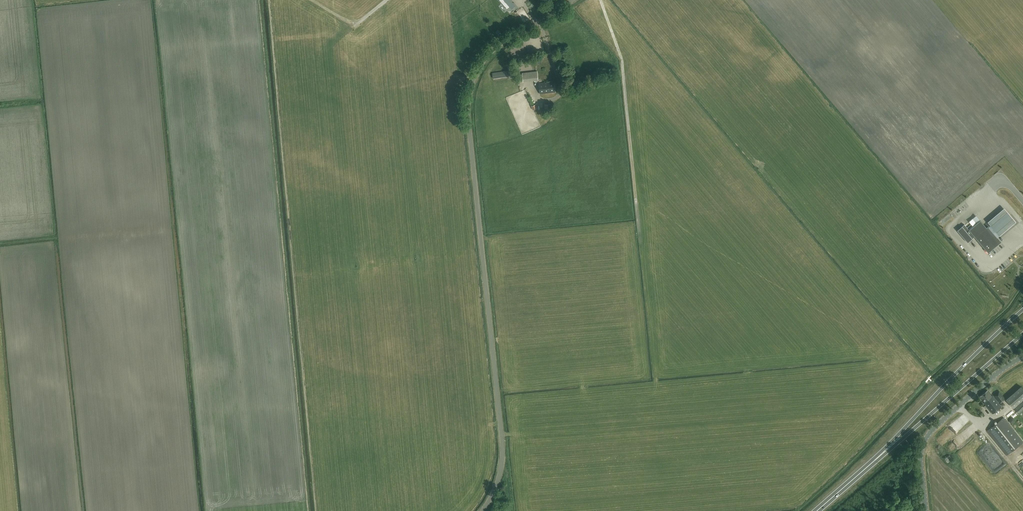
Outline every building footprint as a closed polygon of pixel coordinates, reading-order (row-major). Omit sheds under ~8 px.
[(509,8),(512,6),(514,7),(517,5),(512,0),(502,0),(509,8)] [(493,78),(514,75),(513,70),(492,73),(493,78)] [(523,81),(531,80),(530,73),(523,73),(523,81)] [(555,92),(554,82),(539,83),(540,94),(555,92)] [(1001,210),(986,223),(999,239),(1006,233),(1014,226),(1001,210)] [(968,218),(972,222),(979,215),(975,211),(968,218)] [(948,214),(940,219),(942,223),(951,218),(948,214)] [(969,230),(965,225),(964,224),(958,229),(957,230),(968,242),(969,242),(971,239),(974,237),(988,253),(1001,242),(999,243),(986,228),(988,226),(986,227),(980,220),(969,230)] [(975,258),(973,261),(981,267),(983,264),(975,258)] [(1006,400),(1013,407),(1022,398),(1022,388),(1021,386),(1006,400)] [(988,390),(984,393),(980,396),(985,402),(984,403),(992,413),(997,410),(1001,406),(993,395),(992,396),(988,390)] [(1005,399),(999,390),(993,394),(1000,403),(1005,399)] [(1022,410),(1022,399),(1013,408),(1019,414),(1022,410)] [(961,417),(967,423),(971,419),(964,414),(961,417)] [(1022,442),(1004,417),(987,430),(1007,455),(1022,442)] [(965,421),(954,425),(956,431),(964,429),(962,425),(966,424),(965,421)] [(946,440),(953,433),(949,428),(941,435),(946,440)] [(962,435),(964,439),(973,434),(970,430),(962,435)]
